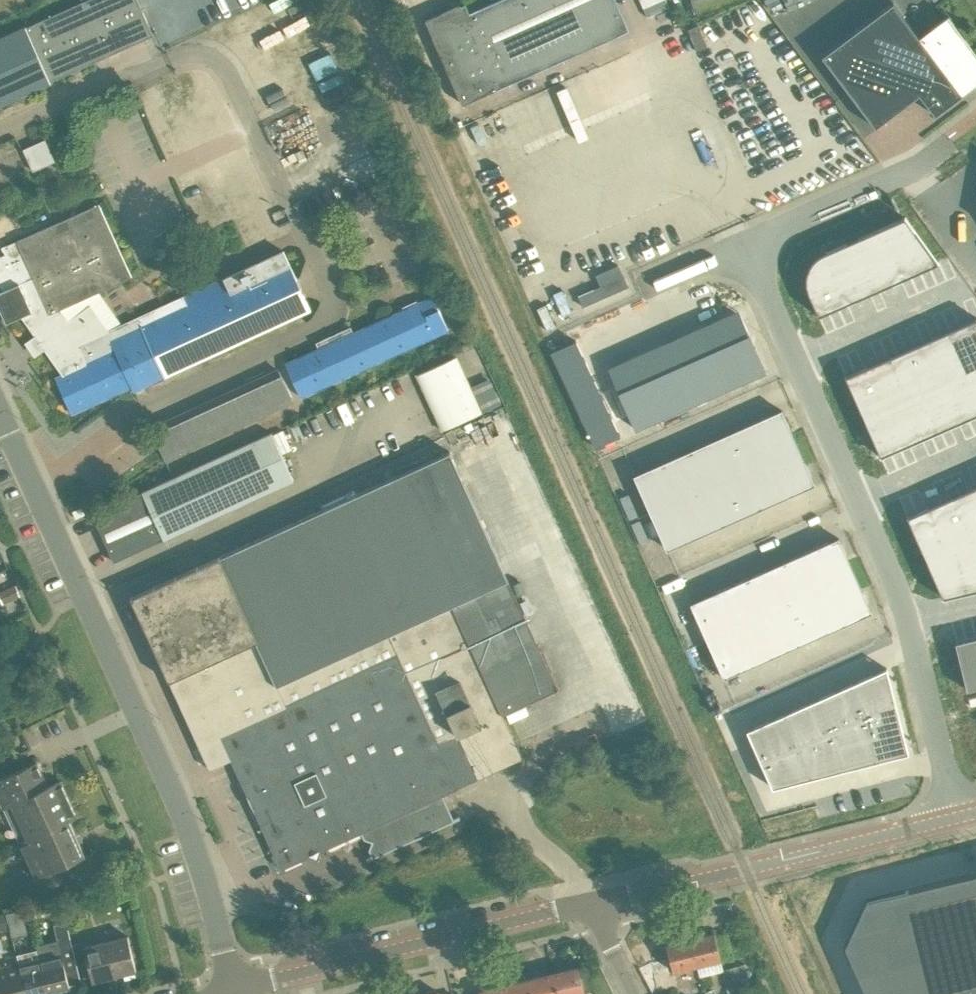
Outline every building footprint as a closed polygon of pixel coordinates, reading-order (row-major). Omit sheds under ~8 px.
[(0,39),(0,104),(154,35),(139,0),(86,0),(0,39)] [(424,21),(461,104),(628,31),(614,0),(498,0),(464,15),(459,5),(424,21)] [(946,17),(919,37),(893,2),(822,56),(876,127),(920,94),(935,115),(963,95),(961,92),(972,83),(974,86),(975,85),(975,56),(949,19),(950,18),(949,15),(946,17)] [(23,149),(33,171),(55,161),(45,139),(23,149)] [(99,204),(6,246),(5,244),(19,237),(9,215),(0,219),(0,252),(0,284),(5,290),(0,293),(0,307),(7,323),(22,316),(37,336),(28,342),(37,354),(45,348),(63,374),(57,377),(56,377),(72,413),(132,386),(135,392),(311,310),(284,250),(109,330),(91,305),(69,321),(61,310),(132,277),(99,204)] [(905,216),(852,239),(874,289),(937,261),(905,216)] [(807,272),(806,279),(807,284),(808,289),(819,313),(874,289),(852,239),(823,252),(820,254),(815,257),(811,262),(808,267),(807,272)] [(596,276),(601,286),(579,296),(583,307),(628,287),(619,266),(596,276)] [(319,349),(286,364),(301,398),(449,331),(434,297),(354,333),(351,328),(317,343),(319,349)] [(740,315),(611,373),(636,429),(765,372),(740,315)] [(946,330),(964,370),(973,366),(975,365),(975,317),(946,330)] [(946,330),(919,342),(937,382),(946,378),(964,370),(946,330)] [(618,437),(575,342),(552,353),(594,448),(618,437)] [(919,342),(891,354),(909,394),(918,390),(937,382),(919,342)] [(891,354),(846,375),(863,414),(909,394),(891,354)] [(457,358),(417,376),(442,433),(482,415),(457,358)] [(946,378),(963,418),(975,412),(975,372),(973,366),(964,370),(946,378)] [(279,368),(154,425),(169,458),(294,401),(279,368)] [(937,382),(918,390),(936,430),(963,418),(946,378),(937,382)] [(909,394),(863,414),(881,454),(936,430),(918,390),(909,394)] [(782,409),(745,426),(761,463),(799,447),(782,409)] [(745,426),(726,434),(743,471),(760,509),(778,501),(761,463),(745,426)] [(93,515),(114,562),(293,480),(272,433),(93,515)] [(726,434),(708,442),(725,480),(743,471),(726,434)] [(708,442),(690,450),(706,488),(725,480),(708,442)] [(799,447),(761,463),(778,501),(815,484),(799,447)] [(450,449),(130,597),(209,769),(231,759),(282,870),(310,857),(317,860),(319,852),(361,833),(365,840),(373,843),(370,851),(373,857),(367,860),(368,861),(418,838),(418,839),(433,832),(432,832),(460,819),(460,817),(454,820),(443,795),(526,757),(504,711),(560,685),(450,449)] [(690,450),(662,462),(679,500),(688,496),(706,488),(690,450)] [(662,462),(634,475),(651,512),(679,500),(662,462)] [(743,471),(725,480),(741,517),(760,509),(743,471)] [(725,480),(706,488),(723,525),(741,517),(725,480)] [(954,495),(973,540),(975,539),(975,485),(954,495)] [(706,488),(688,496),(705,533),(723,525),(706,488)] [(954,495),(908,516),(925,556),(973,540),(954,495)] [(679,500),(651,512),(667,550),(705,533),(688,496),(679,500)] [(839,537),(802,554),(818,591),(827,587),(856,575),(839,537)] [(925,556),(943,596),(975,588),(975,539),(973,540),(925,556)] [(802,554),(783,562),(800,599),(818,591),(802,554)] [(783,562),(765,570),(782,607),(800,599),(783,562)] [(765,570),(747,578),(763,616),(782,607),(765,570)] [(856,575),(827,587),(844,624),(872,612),(856,575)] [(747,578),(728,586),(745,624),(763,616),(747,578)] [(15,585),(0,592),(0,596),(4,604),(20,597),(15,585)] [(728,586),(691,603),(708,640),(736,628),(745,624),(728,586)] [(818,591),(800,599),(817,637),(844,624),(827,587),(818,591)] [(800,599),(782,607),(798,645),(817,637),(800,599)] [(782,607),(763,616),(780,653),(798,645),(782,607)] [(745,624),(736,628),(753,665),(780,653),(763,616),(745,624)] [(736,628),(708,640),(724,678),(753,665),(736,628)] [(955,642),(967,690),(975,687),(975,637),(955,642)] [(887,668),(748,730),(773,787),(909,753),(887,668)] [(48,785),(38,761),(0,778),(0,800),(3,807),(13,803),(49,787),(48,785)] [(49,787),(13,803),(28,836),(68,818),(69,819),(77,815),(61,779),(48,785),(49,787)] [(68,818),(28,836),(19,841),(35,877),(85,855),(69,819),(68,818)] [(868,900),(846,946),(867,993),(975,993),(975,873),(868,900)] [(0,917),(0,934),(10,932),(6,916),(0,917)] [(16,918),(8,920),(11,932),(19,930),(16,918)] [(722,960),(715,933),(691,939),(698,966),(722,960)] [(40,957),(48,992),(70,986),(64,962),(76,959),(70,936),(37,944),(41,957),(40,957)] [(128,936),(85,946),(89,962),(82,964),(85,977),(92,975),(93,981),(137,970),(128,936)] [(698,966),(691,939),(667,945),(674,972),(686,969),(688,979),(700,976),(698,966)] [(40,957),(19,963),(27,993),(38,993),(48,992),(40,957)] [(19,963),(0,967),(0,976),(4,993),(27,993),(19,963)] [(736,966),(724,969),(723,969),(728,991),(741,988),(736,966)] [(559,993),(585,993),(579,967),(554,973),(559,993)] [(554,973),(529,979),(533,993),(559,993),(554,973)] [(529,979),(505,985),(507,993),(533,993),(529,979)] [(505,985),(480,991),(481,993),(507,993),(505,985)]
